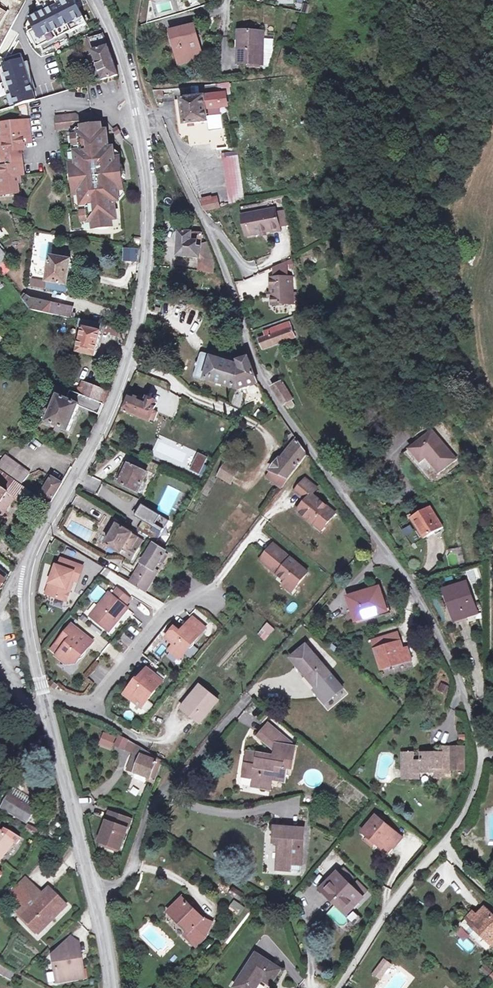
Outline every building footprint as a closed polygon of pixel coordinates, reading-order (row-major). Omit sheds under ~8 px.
[(30,34),(31,34),(32,34),(40,49),(59,38),(62,43),(70,38),(68,33),(88,23),(75,0),(47,0),(40,4),(40,5),(41,4),(45,11),(31,18),(38,30),(30,34)] [(203,53),(194,20),(171,26),(175,44),(178,43),(182,59),(203,53)] [(261,60),(263,27),(241,26),(240,44),(237,44),(237,59),(261,60)] [(89,41),(104,79),(119,74),(117,67),(113,56),(110,49),(104,34),(89,41)] [(270,68),(272,49),(264,49),(263,68),(270,68)] [(3,69),(13,105),(38,98),(29,69),(26,70),(23,63),(27,62),(24,52),(7,57),(9,63),(6,65),(3,69)] [(31,60),(27,62),(23,63),(26,70),(29,69),(29,68),(33,66),(31,60)] [(218,94),(216,80),(188,85),(189,98),(174,100),(178,126),(208,122),(207,119),(222,117),(220,106),(219,101),(225,99),(224,93),(218,94)] [(162,95),(161,89),(152,91),(154,98),(162,95)] [(58,132),(84,130),(83,128),(83,122),(76,116),(57,118),(58,132)] [(19,121),(21,139),(29,137),(26,120),(19,121)] [(16,192),(15,182),(18,181),(17,176),(16,164),(20,164),(19,156),(18,149),(22,149),(21,139),(19,121),(0,123),(0,134),(0,137),(2,151),(0,151),(0,194),(16,192)] [(112,221),(117,221),(115,203),(120,203),(118,186),(125,185),(124,182),(126,179),(125,172),(123,170),(122,167),(116,167),(114,150),(109,150),(107,133),(102,134),(102,127),(83,128),(84,130),(84,136),(80,137),(81,148),(82,154),(77,155),(78,168),(75,172),(72,172),(72,176),(71,178),(71,185),(74,187),(74,191),(78,190),(81,193),(83,207),(87,206),(88,213),(89,224),(94,223),(94,230),(113,228),(112,221)] [(227,149),(225,136),(215,137),(217,151),(227,149)] [(239,191),(237,158),(226,158),(228,192),(239,191)] [(215,185),(196,188),(200,197),(202,197),(216,195),(215,185)] [(273,224),(271,202),(241,205),(243,226),(255,225),(259,224),(265,224),(265,225),(273,224)] [(200,257),(201,243),(201,231),(180,230),(179,231),(175,231),(174,240),(179,241),(178,247),(177,255),(200,257)] [(215,259),(209,243),(201,243),(200,257),(215,259)] [(122,261),(138,261),(139,248),(123,247),(122,261)] [(270,259),(271,268),(284,266),(283,253),(270,259)] [(72,260),(52,256),(48,279),(69,283),(72,260)] [(199,270),(220,273),(215,259),(200,257),(199,270)] [(291,292),(288,266),(284,266),(271,268),(267,268),(269,282),(270,287),(270,295),(291,292)] [(47,279),(28,276),(27,283),(46,286),(47,279)] [(67,290),(69,283),(48,279),(47,287),(67,290)] [(24,298),(32,308),(75,318),(76,314),(70,312),(71,306),(32,297),(26,294),(24,298)] [(260,334),(293,326),(289,311),(264,317),(265,322),(258,324),(260,334)] [(102,331),(104,324),(81,319),(80,326),(85,327),(79,351),(96,355),(102,331)] [(131,331),(104,324),(102,331),(129,338),(131,331)] [(239,365),(204,355),(196,376),(233,388),(239,365)] [(240,365),(239,365),(233,388),(239,390),(244,388),(248,387),(253,398),(266,395),(257,382),(249,357),(239,360),(240,365)] [(275,370),(265,375),(275,392),(284,387),(275,370)] [(79,388),(78,393),(105,404),(110,392),(85,382),(82,389),(79,388)] [(244,388),(248,400),(253,398),(248,387),(244,388)] [(78,393),(71,390),(68,399),(60,395),(50,421),(70,430),(81,405),(100,414),(105,404),(78,393)] [(146,400),(133,395),(127,411),(131,413),(146,419),(150,421),(151,419),(154,420),(158,412),(154,410),(157,402),(147,398),(146,400)] [(431,439),(424,430),(405,447),(417,461),(422,456),(433,470),(450,455),(437,441),(434,444),(430,440),(431,439)] [(291,432),(287,437),(288,448),(292,450),(298,442),(291,432)] [(277,471),(291,478),(309,455),(304,449),(298,442),(292,450),(285,459),(282,457),(273,469),(275,470),(277,471)] [(202,452),(198,460),(206,464),(209,456),(202,452)] [(14,461),(4,454),(0,461),(0,468),(9,475),(22,484),(30,472),(14,461)] [(152,459),(148,468),(161,474),(165,465),(152,459)] [(198,460),(194,469),(202,473),(206,464),(198,460)] [(232,481),(240,468),(230,462),(222,475),(232,481)] [(139,491),(148,471),(130,463),(121,483),(139,491)] [(8,476),(0,470),(0,524),(4,518),(3,518),(17,498),(25,504),(32,493),(8,476)] [(270,476),(285,486),(291,478),(277,471),(275,470),(270,476)] [(50,505),(64,482),(51,475),(48,480),(51,482),(41,499),(50,505)] [(38,497),(41,499),(51,482),(48,480),(38,497)] [(325,529),(336,515),(312,496),(317,490),(306,480),(295,493),(306,503),(303,506),(300,504),(295,510),(313,526),(317,522),(325,529)] [(141,517),(148,522),(143,530),(163,542),(168,533),(175,521),(148,505),(141,517)] [(441,525),(428,505),(409,517),(423,537),(441,525)] [(140,537),(120,524),(108,544),(135,560),(142,547),(137,544),(140,537)] [(146,540),(140,537),(137,544),(142,547),(146,540)] [(155,544),(132,583),(147,592),(160,571),(156,569),(167,551),(155,544)] [(276,544),(266,556),(278,565),(275,569),(289,580),(298,587),(311,571),(298,561),(296,563),(293,560),(294,558),(276,544)] [(462,548),(446,550),(449,567),(465,564),(462,548)] [(266,556),(263,560),(275,569),(278,565),(266,556)] [(59,565),(48,594),(69,601),(73,590),(70,589),(74,579),(80,582),(85,566),(64,559),(61,566),(59,565)] [(115,583),(119,577),(107,568),(103,574),(115,583)] [(2,590),(8,579),(0,573),(0,589),(2,590)] [(289,580),(286,584),(295,591),(298,587),(289,580)] [(477,607),(464,582),(444,592),(459,622),(469,616),(467,613),(477,607)] [(386,601),(382,587),(352,595),(358,619),(383,611),(381,602),(386,601)] [(95,618),(111,631),(130,608),(127,605),(133,599),(120,588),(115,595),(112,593),(102,605),(104,606),(95,618)] [(177,627),(169,637),(177,644),(173,648),(184,657),(207,629),(203,626),(204,625),(195,617),(183,632),(177,627)] [(264,641),(274,629),(266,622),(256,634),(264,641)] [(74,624),(54,650),(59,655),(59,656),(69,664),(73,659),(78,664),(96,641),(74,624)] [(402,642),(399,632),(380,639),(383,648),(377,649),(384,669),(413,660),(409,648),(401,651),(398,643),(402,642)] [(380,639),(374,640),(377,649),(383,648),(380,639)] [(333,674),(307,646),(292,659),(317,688),(315,690),(327,704),(345,689),(333,674)] [(166,681),(150,668),(140,680),(138,679),(127,694),(144,708),(166,681)] [(203,725),(222,703),(205,689),(195,700),(187,711),(203,725)] [(184,709),(187,711),(195,700),(193,698),(184,709)] [(256,779),(254,788),(271,792),(273,782),(284,784),(287,769),(291,770),(296,749),(293,748),(293,746),(271,727),(262,739),(279,753),(277,759),(251,754),(247,777),(256,779)] [(131,740),(122,736),(118,745),(127,749),(131,740)] [(153,778),(158,780),(165,760),(140,745),(137,753),(135,760),(131,771),(152,779),(153,778)] [(452,778),(452,746),(443,745),(443,752),(423,753),(423,761),(416,761),(416,753),(405,753),(405,770),(415,770),(415,774),(421,774),(436,774),(436,778),(452,778)] [(466,770),(466,748),(453,748),(453,770),(466,770)] [(421,779),(421,774),(415,774),(415,770),(405,770),(405,779),(421,779)] [(12,787),(9,792),(35,807),(38,802),(12,787)] [(35,807),(9,792),(1,806),(26,821),(35,807)] [(132,819),(111,812),(101,841),(122,849),(132,819)] [(406,838),(380,817),(366,833),(392,854),(397,848),(398,849),(406,838)] [(39,828),(28,821),(24,827),(36,834),(39,828)] [(54,833),(47,828),(45,831),(52,836),(54,833)] [(303,869),(306,830),(279,828),(278,843),(285,843),(285,847),(283,847),(283,848),(281,867),(303,869)] [(3,861),(16,844),(17,845),(23,839),(6,830),(5,835),(1,832),(0,833),(0,859),(3,861)] [(303,875),(303,869),(281,867),(281,873),(303,875)] [(341,906),(351,914),(371,893),(361,883),(356,888),(353,885),(358,879),(346,869),(327,888),(343,904),(341,906)] [(38,933),(66,903),(50,889),(43,896),(33,886),(18,902),(25,909),(20,915),(38,933)] [(205,920),(185,899),(171,913),(178,920),(190,932),(188,935),(187,936),(198,947),(207,937),(212,922),(205,920)] [(228,910),(241,915),(245,906),(232,901),(228,910)] [(485,908),(478,916),(475,919),(471,915),(461,927),(465,930),(466,929),(476,938),(481,933),(492,944),(492,915),(485,908)] [(178,920),(175,923),(188,935),(190,932),(178,920)] [(486,938),(481,933),(476,938),(479,942),(483,942),(486,938)] [(56,980),(85,976),(83,962),(81,952),(80,941),(71,935),(57,949),(57,953),(55,954),(57,967),(54,970),(56,980)] [(259,955),(237,987),(260,987),(264,981),(267,976),(276,982),(283,971),(259,955)] [(394,965),(388,960),(382,968),(387,973),(394,965)] [(488,967),(484,971),(492,978),(492,977),(492,971),(488,967)] [(383,979),(387,973),(382,968),(377,974),(383,979)] [(264,981),(273,987),(276,982),(267,976),(264,981)]
